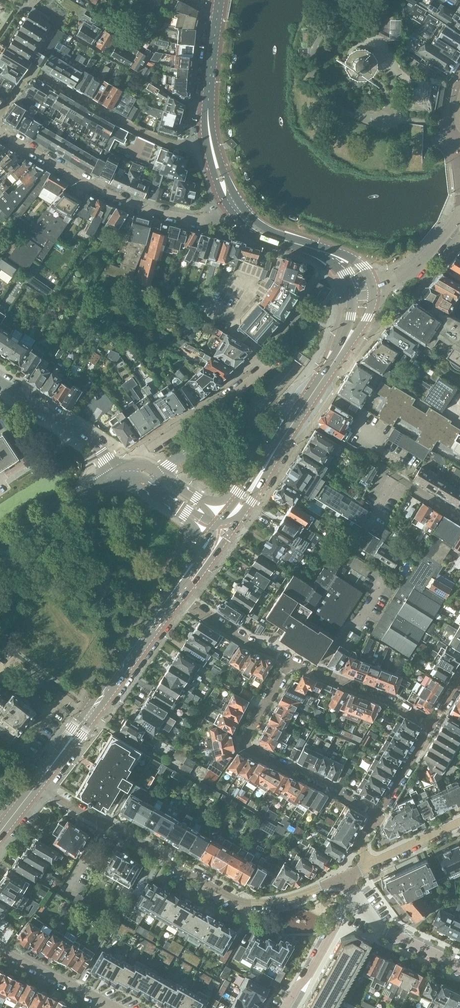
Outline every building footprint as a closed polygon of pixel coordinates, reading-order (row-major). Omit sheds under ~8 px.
[(179,0),(173,10),(176,11),(175,12),(198,18),(200,11),(181,2),(182,0),(178,0),(179,0)] [(429,14),(428,16),(425,15),(426,13),(427,11),(409,0),(403,0),(405,18),(407,28),(413,32),(418,35),(425,39),(455,59),(458,61),(459,62),(459,59),(459,34),(429,14)] [(427,11),(428,11),(440,19),(440,18),(459,30),(459,15),(442,4),(436,0),(409,0),(427,11)] [(442,4),(459,15),(459,1),(458,0),(436,0),(442,4)] [(102,21),(86,11),(81,20),(85,22),(77,35),(92,43),(101,29),(93,24),(92,26),(88,24),(90,21),(99,26),(102,21)] [(50,24),(30,12),(8,48),(30,61),(31,59),(29,58),(50,24)] [(195,30),(198,18),(175,12),(175,17),(177,17),(176,25),(164,23),(164,25),(179,28),(195,30)] [(120,37),(126,27),(110,18),(105,28),(120,37)] [(401,21),(390,20),(389,40),(400,41),(401,21)] [(180,44),(194,45),(195,30),(179,28),(164,25),(163,28),(174,32),(178,32),(177,43),(180,44)] [(115,36),(105,30),(96,46),(106,52),(115,36)] [(425,39),(413,32),(404,47),(411,51),(448,74),(450,70),(452,72),(452,71),(452,72),(458,61),(455,59),(425,39)] [(24,74),(32,62),(30,61),(8,48),(1,43),(0,42),(0,59),(8,64),(24,74)] [(111,55),(130,66),(138,50),(133,47),(132,49),(119,42),(111,55)] [(193,57),(194,45),(180,44),(177,43),(172,42),(172,49),(176,50),(176,55),(176,56),(193,57)] [(72,47),(68,44),(67,47),(50,73),(58,78),(67,63),(64,61),(72,47)] [(56,57),(51,54),(42,68),(50,73),(67,47),(63,45),(56,57)] [(351,68),(348,69),(351,74),(353,72),(354,72),(354,73),(355,73),(355,74),(356,74),(357,74),(357,75),(358,75),(358,82),(364,82),(364,75),(365,74),(366,74),(367,74),(367,73),(368,73),(368,72),(369,72),(369,71),(370,71),(370,70),(370,69),(371,69),(371,68),(371,67),(371,66),(371,65),(371,64),(371,63),(371,62),(371,61),(370,60),(370,59),(369,59),(369,58),(368,57),(370,51),(357,48),(356,50),(353,51),(354,57),(354,58),(353,58),(353,59),(352,59),(352,60),(351,61),(351,62),(351,63),(351,64),(350,65),(350,66),(351,66),(351,67),(351,68)] [(85,51),(81,49),(72,66),(67,63),(58,78),(66,82),(85,51)] [(138,50),(130,66),(138,71),(150,51),(147,49),(143,54),(138,50)] [(85,51),(66,82),(75,86),(83,72),(78,70),(87,53),(85,51)] [(175,68),(192,68),(193,57),(176,56),(176,55),(166,54),(165,59),(175,60),(175,68)] [(97,59),(92,56),(83,73),(83,72),(75,86),(74,87),(84,93),(93,77),(88,74),(97,59)] [(420,62),(412,58),(405,70),(413,75),(420,62)] [(23,75),(7,65),(8,64),(0,59),(0,67),(4,69),(1,74),(17,84),(23,75)] [(170,67),(165,65),(164,70),(171,72),(174,72),(174,76),(175,76),(175,77),(191,79),(192,68),(175,68),(174,68),(175,67),(170,67)] [(110,70),(105,67),(98,79),(93,77),(84,93),(94,98),(104,81),(110,70)] [(165,85),(164,87),(184,99),(190,97),(191,79),(175,77),(175,76),(174,76),(167,76),(166,84),(167,84),(167,86),(165,85)] [(413,86),(408,110),(431,115),(433,114),(434,108),(433,107),(442,106),(441,92),(445,92),(446,87),(448,86),(448,83),(446,80),(433,78),(429,77),(429,79),(414,76),(414,80),(413,86)] [(117,80),(112,77),(109,83),(104,81),(94,98),(94,99),(103,104),(113,86),(117,80)] [(34,96),(43,81),(38,78),(32,80),(21,94),(26,97),(28,92),(34,96)] [(15,85),(5,79),(0,85),(0,105),(15,85)] [(52,86),(43,81),(34,96),(35,96),(33,100),(30,104),(31,104),(34,106),(36,101),(41,105),(52,87),(52,86)] [(164,111),(181,116),(185,105),(149,83),(146,89),(163,98),(164,97),(167,99),(164,111)] [(122,91),(118,89),(113,86),(103,104),(112,109),(122,91)] [(41,105),(39,108),(41,109),(42,107),(45,108),(47,104),(52,106),(60,92),(52,87),(41,105)] [(127,117),(137,99),(122,91),(112,109),(127,117)] [(60,92),(52,106),(50,111),(53,113),(56,109),(59,111),(67,97),(60,92)] [(24,98),(22,101),(30,106),(31,104),(30,104),(33,100),(28,97),(26,99),(24,98)] [(59,111),(63,113),(60,117),(64,119),(74,100),(67,97),(59,111)] [(70,117),(73,119),(81,104),(74,100),(64,119),(67,121),(70,117)] [(7,112),(4,117),(4,122),(5,122),(10,125),(16,129),(24,117),(28,110),(15,103),(14,103),(7,112)] [(30,106),(28,109),(28,110),(24,117),(16,129),(24,133),(33,118),(37,113),(37,111),(33,109),(35,106),(34,106),(31,104),(30,106)] [(76,121),(74,125),(78,127),(89,108),(81,104),(73,119),(76,121)] [(127,117),(134,121),(142,108),(135,104),(127,117)] [(151,107),(146,105),(144,111),(154,116),(160,118),(161,117),(162,118),(161,121),(156,120),(154,131),(158,133),(159,130),(177,135),(180,133),(182,129),(179,126),(178,126),(181,116),(164,111),(151,107)] [(89,108),(78,127),(81,129),(83,125),(87,127),(96,112),(89,108)] [(90,129),(88,133),(92,136),(102,116),(96,112),(87,127),(90,129)] [(39,114),(37,113),(24,133),(33,138),(40,124),(37,122),(40,117),(37,116),(39,114)] [(101,135),(108,120),(102,116),(92,136),(95,138),(98,133),(101,135)] [(101,135),(104,137),(102,142),(105,144),(109,137),(115,125),(116,124),(108,120),(101,135)] [(48,123),(45,121),(34,139),(41,144),(49,129),(45,127),(48,123)] [(422,126),(410,124),(410,146),(416,146),(411,159),(423,163),(423,150),(424,150),(424,140),(422,140),(422,133),(422,126)] [(115,140),(121,129),(115,125),(109,137),(115,140)] [(48,148),(58,129),(55,127),(52,131),(49,130),(41,144),(48,148)] [(62,131),(58,129),(48,148),(55,152),(63,138),(59,136),(62,131)] [(122,143),(128,132),(121,129),(115,140),(122,143)] [(62,156),(72,137),(68,135),(66,140),(63,138),(55,152),(62,156)] [(76,139),(72,137),(62,156),(69,161),(77,146),(73,144),(76,139)] [(86,146),(83,143),(80,148),(77,146),(69,161),(76,165),(86,146)] [(9,151),(9,149),(1,145),(0,147),(0,160),(9,151)] [(87,152),(90,148),(86,146),(76,165),(83,169),(91,154),(87,152)] [(163,148),(160,157),(164,158),(159,172),(171,177),(184,180),(186,170),(183,169),(185,160),(183,157),(177,155),(178,152),(174,150),(173,153),(168,151),(168,149),(163,148)] [(15,153),(10,150),(9,151),(0,160),(0,166),(15,153)] [(98,158),(100,154),(97,152),(94,156),(91,154),(83,169),(90,173),(98,158)] [(9,174),(23,162),(25,160),(15,153),(0,166),(1,166),(9,174)] [(117,162),(119,157),(110,154),(98,177),(109,183),(118,162),(117,162)] [(98,177),(108,157),(105,156),(102,160),(98,158),(90,173),(98,177)] [(8,176),(15,183),(34,165),(34,164),(33,163),(29,161),(26,160),(25,160),(23,162),(9,174),(10,175),(8,176)] [(8,216),(40,177),(46,172),(47,171),(34,165),(15,183),(0,196),(0,208),(8,216)] [(126,191),(136,169),(131,166),(128,173),(126,172),(125,175),(123,174),(122,175),(116,173),(111,184),(126,191)] [(142,171),(136,169),(126,191),(144,198),(148,187),(141,184),(142,182),(140,181),(141,179),(139,178),(142,171)] [(45,187),(59,196),(63,191),(69,184),(47,171),(46,172),(40,177),(8,216),(16,222),(45,187)] [(156,173),(152,184),(159,186),(163,175),(156,173)] [(195,183),(175,179),(170,200),(189,205),(191,197),(192,197),(193,192),(193,191),(195,183)] [(63,191),(59,196),(32,227),(28,232),(27,231),(9,257),(27,270),(34,260),(40,264),(69,222),(78,208),(82,202),(63,191)] [(78,208),(69,222),(72,224),(77,214),(88,219),(93,208),(94,208),(95,206),(94,206),(97,200),(88,195),(79,209),(78,208)] [(98,200),(97,200),(94,206),(95,206),(94,208),(93,208),(88,219),(87,220),(92,222),(86,233),(93,237),(94,235),(96,231),(101,232),(116,208),(106,205),(105,203),(98,200)] [(131,215),(116,208),(101,232),(96,231),(94,235),(102,241),(111,226),(121,232),(122,230),(130,217),(131,215)] [(134,218),(130,217),(122,230),(130,232),(137,234),(134,241),(129,240),(121,263),(136,268),(146,244),(149,233),(152,221),(134,216),(134,218)] [(165,246),(170,226),(162,224),(160,229),(155,227),(153,232),(148,253),(146,252),(144,257),(147,257),(145,264),(141,263),(137,277),(141,279),(140,282),(150,285),(157,258),(161,259),(163,251),(164,245),(165,246)] [(188,231),(170,226),(165,246),(164,245),(163,251),(172,253),(172,252),(177,253),(178,249),(179,249),(181,242),(184,243),(185,241),(188,231)] [(199,233),(190,231),(185,241),(184,243),(183,246),(182,248),(184,248),(185,246),(190,249),(188,252),(191,254),(188,260),(190,262),(191,259),(198,248),(198,247),(193,246),(195,243),(198,234),(199,233)] [(195,243),(193,246),(198,247),(198,248),(191,259),(205,263),(213,237),(205,235),(205,236),(201,234),(199,244),(195,243)] [(223,240),(213,237),(205,263),(211,265),(210,267),(207,276),(212,277),(212,275),(223,240)] [(232,242),(223,240),(212,275),(217,276),(218,269),(220,262),(226,263),(232,242)] [(239,259),(243,245),(232,242),(226,263),(224,268),(227,270),(234,257),(239,259)] [(259,252),(260,250),(243,245),(239,259),(256,265),(258,257),(260,256),(261,253),(259,252)] [(20,270),(2,257),(1,257),(0,257),(0,278),(8,283),(12,277),(14,279),(20,270)] [(285,257),(283,258),(282,258),(274,281),(259,305),(260,306),(257,309),(256,308),(244,322),(244,328),(245,329),(244,330),(260,344),(280,322),(278,321),(280,318),(283,320),(299,295),(296,293),(298,289),(302,290),(306,279),(301,277),(303,269),(306,268),(303,263),(300,264),(293,262),(292,261),(291,259),(285,257)] [(456,257),(448,267),(459,274),(459,259),(456,257)] [(447,268),(442,273),(459,284),(459,275),(447,268)] [(434,280),(428,287),(426,288),(423,292),(423,294),(418,301),(416,300),(402,315),(399,315),(396,317),(395,319),(395,322),(393,323),(431,348),(438,338),(453,347),(446,358),(449,360),(450,363),(452,366),(453,367),(456,369),(459,370),(459,321),(447,315),(459,292),(459,284),(442,273),(441,273),(434,281),(434,280)] [(321,290),(316,298),(324,303),(332,289),(319,282),(316,287),(321,290)] [(0,324),(0,346),(11,329),(1,322),(0,324)] [(78,336),(87,341),(93,331),(84,325),(78,336)] [(414,344),(416,341),(392,325),(388,329),(385,329),(382,334),(382,337),(413,358),(415,357),(419,351),(419,349),(417,349),(418,347),(414,344)] [(9,358),(23,337),(21,335),(22,334),(15,330),(14,331),(13,330),(0,349),(0,352),(9,358)] [(248,353),(251,350),(248,346),(223,332),(221,336),(215,332),(214,334),(209,331),(199,348),(208,353),(208,352),(233,367),(234,367),(235,368),(236,367),(242,361),(243,361),(244,360),(243,359),(249,354),(248,353)] [(23,337),(9,358),(19,365),(33,343),(23,337)] [(370,350),(397,367),(398,366),(399,366),(401,366),(405,360),(405,358),(404,357),(405,355),(381,338),(370,350)] [(25,376),(28,378),(41,358),(46,352),(35,344),(33,347),(21,366),(23,369),(22,370),(27,373),(25,376)] [(197,349),(188,345),(187,348),(194,354),(197,349)] [(396,367),(397,367),(370,350),(360,361),(389,379),(390,379),(393,374),(393,372),(392,370),(387,368),(390,363),(396,367)] [(219,377),(222,380),(228,375),(228,374),(228,372),(232,369),(231,369),(229,367),(218,360),(201,351),(198,356),(202,358),(198,365),(200,365),(211,371),(220,376),(219,377)] [(41,358),(28,378),(27,380),(39,388),(52,368),(53,369),(56,365),(50,361),(48,363),(41,358)] [(356,363),(338,393),(360,407),(367,395),(369,394),(372,390),(372,387),(367,384),(372,376),(373,373),(356,363)] [(185,383),(186,384),(197,388),(204,396),(212,388),(216,389),(222,384),(222,380),(219,377),(220,376),(211,371),(200,365),(193,371),(196,374),(189,380),(186,377),(186,376),(180,369),(175,374),(179,378),(181,381),(185,383)] [(41,389),(51,396),(64,376),(53,369),(41,389)] [(133,377),(122,385),(133,401),(138,408),(139,408),(152,428),(154,427),(155,429),(158,427),(156,425),(164,419),(146,394),(144,396),(145,397),(141,400),(132,387),(137,384),(133,377)] [(186,384),(185,383),(181,381),(179,378),(177,378),(176,377),(173,380),(172,381),(172,382),(173,384),(189,407),(189,406),(192,407),(196,404),(197,401),(204,396),(197,388),(186,384)] [(429,392),(424,400),(442,412),(457,388),(439,377),(434,385),(433,384),(428,391),(429,392)] [(53,399),(61,404),(73,385),(64,379),(52,397),(53,399)] [(73,385),(61,404),(70,410),(85,386),(76,381),(73,385)] [(375,392),(387,399),(377,417),(392,426),(398,417),(421,431),(416,441),(430,449),(431,450),(437,440),(449,448),(453,450),(459,455),(459,429),(450,423),(451,421),(429,407),(428,410),(414,401),(415,399),(393,386),(392,388),(381,382),(375,392)] [(176,413),(161,390),(155,395),(154,393),(151,389),(152,388),(149,384),(148,384),(142,388),(146,394),(152,402),(153,401),(165,419),(169,416),(171,417),(176,413)] [(168,386),(161,390),(176,413),(177,413),(179,414),(188,407),(174,388),(171,390),(168,386)] [(130,406),(122,412),(140,436),(151,429),(137,409),(138,408),(133,401),(128,404),(130,406)] [(319,425),(344,441),(350,431),(346,429),(346,428),(345,428),(352,417),(356,419),(358,414),(347,407),(347,406),(344,404),(341,409),(331,404),(324,416),(321,416),(318,421),(319,424),(319,425)] [(140,436),(122,412),(109,420),(112,424),(111,425),(112,427),(110,428),(110,431),(113,435),(115,435),(117,434),(126,446),(140,436)] [(399,432),(394,429),(388,439),(393,442),(399,432)] [(316,430),(309,442),(337,459),(337,458),(334,456),(340,445),(316,430)] [(404,435),(399,432),(393,442),(399,445),(404,435)] [(1,474),(5,471),(3,468),(19,457),(3,433),(0,435),(0,473),(1,474)] [(403,448),(409,438),(404,435),(399,445),(403,448)] [(409,451),(414,441),(409,438),(403,448),(409,451)] [(414,454),(420,444),(414,441),(409,451),(414,454)] [(309,442),(302,452),(327,467),(331,460),(332,461),(333,459),(336,461),(337,459),(309,442)] [(419,457),(425,447),(420,444),(414,454),(419,457)] [(425,447),(419,457),(423,460),(429,450),(425,447)] [(297,461),(321,476),(324,478),(329,469),(326,467),(327,467),(302,452),(301,454),(299,455),(297,458),(297,461)] [(442,457),(436,453),(433,458),(439,461),(442,457)] [(439,461),(446,465),(448,461),(442,457),(439,461)] [(311,493),(321,476),(297,461),(283,482),(284,483),(300,493),(300,494),(307,499),(308,498),(360,531),(360,530),(371,512),(371,511),(370,512),(352,500),(349,505),(341,500),(344,495),(324,483),(316,496),(311,493)] [(358,485),(361,487),(363,484),(365,486),(363,489),(365,491),(370,484),(378,470),(371,465),(363,477),(358,485)] [(413,480),(424,487),(433,472),(429,469),(428,471),(421,467),(413,480)] [(435,493),(443,480),(436,476),(438,474),(433,472),(424,487),(435,493)] [(446,500),(455,485),(451,482),(449,484),(443,480),(435,493),(446,500)] [(300,493),(284,483),(280,489),(277,490),(274,495),(275,498),(281,502),(284,501),(285,499),(295,505),(299,498),(297,497),(300,494),(300,493)] [(457,506),(459,501),(459,491),(458,489),(459,487),(455,485),(446,500),(457,506)] [(418,520),(425,524),(434,510),(423,503),(408,527),(412,529),(418,520)] [(286,514),(304,526),(308,529),(312,522),(317,526),(320,522),(295,505),(292,505),(286,514)] [(434,510),(425,524),(416,539),(420,541),(429,526),(434,529),(442,515),(434,510)] [(308,529),(304,526),(286,514),(280,524),(299,536),(309,543),(315,533),(308,529)] [(435,534),(421,558),(437,567),(439,568),(443,561),(448,553),(453,546),(459,534),(459,526),(444,516),(433,533),(435,534)] [(294,534),(280,524),(279,525),(277,526),(275,529),(276,530),(273,534),(301,551),(303,548),(298,545),(299,545),(296,543),(297,542),(296,541),(299,536),(294,534)] [(390,532),(385,529),(379,538),(370,553),(366,559),(372,563),(376,557),(394,568),(403,554),(383,542),(390,532)] [(370,553),(379,538),(369,532),(359,546),(370,553)] [(273,535),(262,552),(279,563),(281,562),(284,564),(287,559),(293,563),(298,563),(301,559),(304,554),(291,546),(273,535)] [(448,553),(443,561),(447,564),(448,562),(450,562),(452,561),(453,559),(453,557),(452,556),(448,553)] [(253,565),(270,576),(273,571),(279,574),(281,570),(259,556),(253,565)] [(402,583),(371,634),(379,639),(380,638),(408,656),(441,605),(434,601),(436,598),(434,597),(435,595),(425,589),(424,590),(423,590),(426,586),(437,567),(421,558),(404,584),(402,583)] [(285,630),(279,639),(316,664),(362,593),(339,577),(341,574),(343,575),(347,570),(333,560),(327,570),(324,568),(312,587),(293,575),(283,591),(278,588),(261,614),(285,630)] [(247,571),(245,574),(246,576),(246,577),(264,589),(268,584),(269,585),(272,581),(252,568),(249,572),(247,571)] [(438,573),(434,571),(426,586),(446,598),(455,584),(438,574),(438,573)] [(266,597),(268,593),(244,578),(242,581),(243,581),(241,584),(239,582),(237,583),(235,587),(235,589),(237,590),(255,602),(260,593),(266,597)] [(237,590),(231,599),(229,602),(232,604),(251,617),(257,620),(258,619),(252,615),(254,611),(250,609),(255,602),(237,590)] [(232,604),(229,602),(226,600),(225,600),(223,603),(222,603),(220,604),(217,608),(217,610),(236,623),(236,622),(240,625),(244,620),(248,622),(251,617),(232,604)] [(216,647),(223,637),(200,622),(193,632),(211,644),(216,647)] [(266,626),(261,623),(254,633),(260,634),(266,626)] [(211,644),(193,632),(191,632),(188,636),(189,638),(187,640),(208,653),(220,661),(223,656),(217,652),(217,653),(209,648),(211,644)] [(425,632),(420,639),(426,642),(430,635),(425,632)] [(455,635),(451,640),(448,638),(446,640),(450,642),(449,644),(459,651),(459,638),(455,635)] [(204,659),(208,653),(187,640),(181,650),(197,659),(195,662),(201,665),(203,667),(207,661),(204,659)] [(224,653),(232,658),(239,647),(231,642),(224,653)] [(438,653),(458,665),(459,661),(459,653),(441,642),(439,644),(443,646),(438,653)] [(334,669),(338,670),(350,653),(340,646),(327,666),(328,667),(328,668),(332,670),(334,669)] [(239,647),(232,658),(226,666),(237,673),(249,653),(248,651),(245,649),(242,649),(239,647)] [(433,663),(435,664),(452,674),(458,665),(438,653),(435,651),(434,653),(437,655),(433,663)] [(196,673),(201,665),(195,662),(179,652),(171,664),(195,679),(200,682),(201,680),(200,679),(201,677),(196,673)] [(248,678),(250,677),(261,658),(260,656),(256,654),(254,654),(253,656),(249,653),(237,673),(231,681),(230,683),(235,686),(241,677),(238,676),(240,673),(248,678)] [(416,653),(410,663),(414,665),(420,655),(416,653)] [(342,673),(353,677),(360,660),(349,656),(342,673)] [(261,658),(250,677),(260,683),(272,664),(271,661),(268,659),(265,660),(264,660),(261,658)] [(353,677),(364,681),(370,664),(360,660),(353,677)] [(195,679),(171,664),(169,665),(167,668),(167,671),(164,675),(192,692),(193,690),(193,689),(194,687),(191,685),(195,679)] [(374,686),(374,685),(381,668),(370,664),(364,681),(364,682),(374,686)] [(452,674),(435,664),(429,674),(446,684),(452,674)] [(221,672),(213,667),(210,671),(219,676),(221,672)] [(385,689),(391,673),(381,668),(374,685),(374,686),(385,689)] [(395,694),(402,677),(391,673),(385,689),(395,694)] [(191,693),(192,692),(164,675),(157,687),(181,701),(184,697),(187,699),(190,693),(191,693)] [(421,684),(440,695),(445,686),(427,675),(421,684)] [(294,683),(291,687),(316,698),(318,699),(321,692),(319,691),(320,688),(322,689),(330,692),(332,687),(304,676),(301,677),(298,683),(296,682),(294,683)] [(231,681),(225,678),(222,685),(228,688),(230,683),(231,681)] [(421,684),(416,693),(434,704),(440,695),(421,684)] [(289,686),(284,694),(300,701),(302,702),(304,697),(309,699),(309,698),(314,700),(316,698),(291,687),(289,686)] [(181,701),(157,687),(155,691),(154,690),(152,690),(148,695),(149,697),(168,710),(172,712),(179,700),(181,702),(181,701)] [(242,688),(239,694),(250,700),(251,700),(254,695),(254,694),(242,688)] [(348,693),(337,689),(334,694),(333,694),(331,698),(331,699),(328,705),(338,710),(339,709),(348,693)] [(221,701),(224,702),(242,712),(244,707),(246,707),(248,703),(248,701),(230,691),(226,698),(224,697),(221,701)] [(359,697),(348,693),(339,709),(351,714),(353,708),(354,708),(359,697)] [(434,704),(416,693),(410,702),(427,712),(430,712),(434,704)] [(7,701),(0,710),(0,723),(2,724),(4,724),(9,728),(10,730),(13,733),(15,732),(18,735),(36,711),(13,694),(7,701)] [(279,704),(294,711),(297,706),(307,711),(310,706),(300,701),(284,694),(279,704)] [(165,715),(168,710),(149,697),(142,707),(163,720),(173,726),(176,721),(165,715)] [(369,701),(359,697),(354,708),(353,708),(351,714),(349,717),(345,725),(344,727),(347,728),(348,725),(352,719),(354,719),(354,718),(359,720),(360,717),(361,718),(364,709),(366,710),(369,701)] [(203,705),(219,713),(237,722),(239,718),(241,717),(243,713),(242,712),(224,702),(222,708),(206,700),(203,705)] [(380,705),(369,701),(366,710),(364,709),(361,718),(372,722),(381,708),(380,705)] [(279,704),(273,713),(289,721),(293,713),(301,716),(300,718),(306,721),(308,718),(294,711),(279,704)] [(455,705),(450,713),(459,719),(459,708),(455,705)] [(155,734),(163,720),(142,707),(134,721),(155,734)] [(237,722),(219,713),(216,719),(206,714),(204,719),(232,733),(234,729),(236,728),(237,724),(237,722)] [(268,723),(284,730),(289,721),(273,713),(268,723)] [(203,720),(195,715),(192,720),(200,725),(203,720)] [(379,715),(375,721),(380,724),(383,718),(379,715)] [(401,715),(395,725),(415,737),(421,727),(401,715)] [(459,735),(459,724),(454,720),(455,719),(450,715),(449,715),(443,725),(459,735)] [(327,718),(321,716),(317,724),(324,727),(327,718)] [(153,735),(154,735),(127,718),(124,719),(121,723),(122,727),(119,732),(147,749),(148,747),(144,744),(141,743),(143,739),(146,741),(148,741),(151,740),(152,739),(153,737),(153,736),(153,735)] [(268,723),(263,732),(278,740),(284,730),(268,723)] [(337,729),(336,732),(340,734),(344,727),(345,725),(341,724),(338,730),(337,729)] [(395,725),(390,734),(409,746),(415,737),(395,725)] [(459,740),(459,735),(443,725),(423,758),(430,769),(435,780),(437,782),(442,779),(441,777),(443,775),(440,773),(459,740)] [(370,730),(367,735),(372,738),(375,740),(380,742),(382,738),(370,730)] [(309,733),(305,731),(301,738),(305,741),(309,733)] [(206,740),(208,748),(214,747),(233,743),(232,737),(230,736),(228,736),(227,732),(218,734),(218,732),(211,734),(212,739),(206,740)] [(263,732),(259,740),(260,744),(276,752),(280,746),(276,744),(278,740),(263,732)] [(112,734),(77,794),(89,801),(88,802),(89,803),(89,804),(90,804),(91,804),(92,803),(106,812),(121,786),(128,790),(133,782),(126,778),(141,751),(112,734)] [(390,734),(384,744),(404,756),(409,746),(390,734)] [(372,738),(367,735),(362,744),(367,747),(372,738)] [(317,737),(313,745),(316,747),(321,739),(317,737)] [(301,748),(305,741),(301,738),(297,746),(301,748)] [(350,742),(347,748),(352,751),(356,745),(350,742)] [(233,743),(214,747),(217,761),(223,759),(223,758),(232,756),(231,752),(233,752),(235,750),(233,743)] [(190,751),(179,744),(172,757),(183,763),(187,757),(190,751)] [(384,744),(378,753),(398,765),(404,756),(384,744)] [(297,761),(307,766),(314,751),(304,746),(297,761)] [(307,766),(316,771),(324,755),(314,751),(307,766)] [(316,771),(326,775),(333,760),(337,754),(334,751),(330,758),(324,755),(316,771)] [(234,779),(236,776),(248,759),(244,757),(243,755),(240,753),(238,754),(226,770),(234,775),(232,778),(234,779)] [(392,774),(398,765),(378,753),(373,763),(392,774)] [(195,762),(187,757),(183,763),(192,768),(195,762)] [(241,789),(246,782),(258,763),(254,762),(253,760),(250,758),(248,759),(236,776),(245,780),(243,783),(242,782),(238,787),(241,789)] [(333,760),(326,775),(336,780),(344,765),(333,760)] [(256,787),(257,786),(269,767),(259,762),(258,763),(246,782),(256,787)] [(192,768),(183,763),(180,769),(189,774),(192,768)] [(387,784),(392,774),(373,763),(367,772),(387,784)] [(266,791),(267,790),(279,772),(269,767),(257,786),(266,791)] [(435,780),(430,769),(426,771),(431,782),(435,780)] [(209,770),(206,775),(216,780),(219,776),(212,772),(209,770)] [(173,771),(170,776),(182,783),(185,777),(173,771)] [(279,772),(267,790),(277,796),(278,794),(289,777),(279,772)] [(367,772),(361,781),(381,793),(387,784),(367,772)] [(203,779),(213,785),(216,780),(206,775),(203,779)] [(287,800),(298,782),(289,777),(278,794),(284,798),(280,803),(284,805),(287,800)] [(442,779),(437,782),(449,808),(453,806),(455,806),(459,804),(459,802),(452,785),(446,788),(442,779)] [(200,781),(197,786),(207,792),(210,787),(200,781)] [(361,781),(356,791),(375,803),(381,793),(361,781)] [(218,782),(215,786),(225,792),(229,787),(225,785),(224,786),(218,782)] [(297,806),(298,803),(309,787),(298,782),(287,800),(297,806)] [(424,787),(425,790),(436,813),(436,814),(437,813),(439,814),(443,812),(444,810),(448,808),(436,782),(424,787)] [(131,818),(147,791),(142,788),(140,790),(134,786),(120,812),(131,818)] [(302,818),(307,809),(310,805),(318,791),(309,786),(309,787),(298,803),(304,807),(300,814),(299,816),(302,818)] [(207,792),(206,793),(217,799),(220,793),(210,787),(207,792)] [(412,796),(412,797),(423,819),(428,817),(430,818),(434,816),(435,814),(436,813),(425,790),(412,796)] [(131,818),(143,825),(153,806),(147,803),(152,794),(147,791),(131,818)] [(310,805),(307,809),(313,812),(316,809),(319,811),(328,796),(318,791),(310,805)] [(165,838),(181,810),(172,805),(173,802),(174,802),(177,797),(174,795),(169,804),(154,831),(165,838)] [(231,799),(223,795),(221,798),(229,803),(231,799)] [(158,797),(153,806),(143,825),(154,831),(169,804),(158,797)] [(343,810),(339,816),(359,827),(361,827),(363,823),(363,821),(365,817),(330,797),(324,807),(330,810),(333,805),(343,810)] [(412,797),(398,803),(409,828),(424,821),(423,819),(412,797)] [(250,800),(248,805),(255,809),(258,805),(250,800)] [(269,808),(259,802),(258,805),(255,809),(265,815),(269,808)] [(409,828),(398,803),(397,802),(383,825),(384,827),(382,828),(381,831),(383,835),(385,836),(388,835),(389,837),(394,835),(395,837),(402,834),(401,832),(409,828)] [(244,806),(241,810),(252,817),(255,813),(244,806)] [(269,809),(265,815),(274,820),(278,815),(269,809)] [(176,844),(192,816),(181,810),(165,838),(176,844)] [(176,844),(187,850),(200,827),(195,824),(197,819),(192,816),(176,844)] [(328,819),(326,822),(333,826),(353,838),(359,827),(339,816),(335,823),(333,821),(333,822),(328,819)] [(59,823),(52,833),(57,836),(54,842),(75,855),(81,846),(83,847),(86,842),(84,841),(89,834),(68,821),(64,826),(59,823)] [(291,824),(286,821),(285,823),(284,825),(284,826),(291,829),(290,829),(293,832),(295,828),(291,825),(291,824)] [(277,827),(271,823),(267,831),(272,834),(277,827)] [(215,829),(209,826),(208,829),(201,826),(200,827),(187,850),(199,857),(213,832),(215,829)] [(353,838),(333,826),(330,832),(321,827),(319,832),(328,837),(346,848),(349,844),(351,844),(353,840),(353,838)] [(296,828),(293,833),(300,837),(303,832),(296,828)] [(211,864),(225,838),(213,832),(199,857),(211,864)] [(321,850),(339,860),(342,859),(347,850),(328,839),(328,837),(319,832),(315,837),(325,843),(321,850)] [(211,864),(222,870),(236,845),(225,838),(211,864)] [(329,863),(329,861),(331,857),(311,845),(312,844),(303,839),(301,843),(310,848),(305,857),(325,868),(325,867),(327,867),(329,863)] [(33,843),(30,849),(49,860),(52,862),(58,852),(38,840),(36,843),(33,843)] [(222,870),(233,876),(247,851),(236,845),(222,870)] [(430,868),(436,880),(459,870),(459,846),(459,845),(437,855),(437,856),(434,857),(438,864),(430,868)] [(25,852),(21,858),(41,869),(44,871),(49,860),(30,849),(29,849),(27,852),(25,852)] [(108,877),(108,876),(116,881),(130,858),(129,855),(124,852),(121,853),(117,850),(114,855),(111,853),(107,860),(101,872),(108,877)] [(247,851),(233,876),(245,883),(259,857),(247,851)] [(291,865),(311,877),(312,877),(314,876),(316,873),(316,870),(317,868),(318,866),(297,854),(291,865)] [(263,881),(272,865),(265,861),(266,859),(261,856),(246,883),(251,885),(251,887),(255,890),(257,889),(258,889),(263,881)] [(263,881),(271,885),(272,884),(273,883),(284,889),(285,888),(289,882),(295,885),(296,885),(298,885),(302,882),(301,880),(301,879),(303,875),(284,864),(285,862),(282,860),(282,861),(277,857),(272,865),(263,881)] [(41,869),(21,858),(19,861),(16,861),(12,867),(35,880),(41,869)] [(116,881),(124,885),(121,890),(129,895),(133,888),(130,886),(131,884),(136,876),(139,878),(142,871),(140,870),(142,865),(138,863),(138,862),(130,858),(116,881)] [(385,886),(400,903),(426,891),(429,889),(427,886),(437,881),(436,880),(430,868),(427,859),(385,879),(385,886)] [(5,877),(2,881),(22,893),(29,882),(11,871),(10,871),(8,871),(4,875),(5,877)] [(2,881),(0,884),(0,896),(12,903),(22,909),(23,907),(28,910),(34,901),(29,898),(29,897),(22,893),(2,881)] [(153,883),(148,881),(140,895),(135,892),(127,905),(133,908),(136,902),(148,908),(160,887),(159,887),(160,885),(154,881),(153,883)] [(164,889),(160,887),(148,908),(158,914),(170,893),(170,890),(166,888),(164,889)] [(40,888),(37,893),(45,898),(48,893),(40,888)] [(426,891),(400,903),(416,922),(431,909),(435,912),(443,905),(434,895),(429,898),(426,891)] [(171,893),(170,893),(158,914),(169,920),(181,899),(177,897),(177,895),(173,892),(171,893)] [(11,917),(16,908),(0,898),(0,910),(11,917)] [(181,900),(181,899),(169,920),(180,927),(192,905),(188,903),(189,901),(183,898),(181,900)] [(192,906),(192,905),(180,927),(191,933),(203,912),(199,909),(199,907),(194,904),(192,906)] [(437,928),(446,932),(454,915),(441,908),(434,923),(439,925),(437,928)] [(6,925),(11,917),(0,910),(0,922),(6,925)] [(457,938),(459,932),(459,918),(458,917),(459,913),(456,911),(454,915),(446,932),(457,938)] [(207,914),(203,912),(191,933),(202,939),(214,918),(213,918),(214,916),(208,912),(207,914)] [(28,945),(30,943),(44,923),(38,919),(40,916),(36,913),(21,930),(17,937),(21,940),(22,942),(26,945),(28,945)] [(217,920),(214,918),(202,939),(212,945),(224,924),(224,921),(220,919),(217,920)] [(44,923),(30,943),(33,946),(33,948),(37,950),(39,950),(53,929),(48,925),(46,928),(44,926),(45,924),(44,923)] [(228,926),(224,924),(212,945),(224,951),(220,958),(225,961),(233,948),(227,945),(236,930),(235,930),(236,928),(229,924),(228,926)] [(51,956),(52,956),(64,936),(54,929),(41,950),(45,952),(45,955),(49,957),(51,956)] [(340,939),(302,1007),(336,1007),(371,944),(368,942),(355,934),(354,935),(340,939)] [(265,941),(262,940),(263,939),(254,935),(250,941),(246,948),(242,946),(241,945),(234,958),(239,961),(242,956),(254,962),(265,941)] [(55,960),(61,963),(74,942),(64,936),(52,956),(55,957),(54,958),(55,960)] [(279,944),(276,942),(269,938),(267,940),(266,939),(265,941),(254,962),(266,969),(270,961),(269,961),(279,944)] [(85,947),(75,940),(61,963),(66,965),(68,965),(69,964),(72,965),(72,966),(85,947)] [(269,961),(270,961),(281,968),(285,960),(286,961),(290,954),(289,953),(293,947),(292,946),(293,944),(287,940),(285,942),(281,940),(279,944),(269,961)] [(94,953),(85,947),(72,966),(73,967),(73,968),(76,970),(78,970),(82,972),(94,953)] [(113,956),(103,950),(91,971),(92,971),(92,972),(92,975),(96,976),(98,975),(101,977),(113,956)] [(364,971),(375,976),(384,957),(373,952),(364,971)] [(123,961),(113,956),(101,977),(105,979),(105,982),(108,984),(111,982),(111,983),(123,962),(123,961)] [(384,957),(375,976),(386,981),(395,963),(384,957)] [(124,959),(123,961),(123,962),(111,983),(118,986),(119,984),(122,986),(134,965),(124,959)] [(135,963),(134,965),(122,986),(129,990),(130,988),(133,990),(145,969),(135,963)] [(388,980),(399,985),(407,968),(402,966),(401,964),(399,963),(398,964),(396,963),(388,980)] [(145,969),(133,990),(140,994),(141,992),(144,994),(156,973),(146,967),(145,969)] [(407,968),(399,985),(409,990),(417,973),(412,971),(411,969),(409,968),(408,969),(407,968)] [(166,979),(156,973),(144,994),(145,994),(145,997),(148,999),(151,998),(154,1000),(166,979)] [(260,978),(270,984),(273,979),(263,973),(260,978)] [(417,973),(409,990),(419,995),(427,978),(422,976),(421,974),(420,973),(418,973),(417,973)] [(0,982),(0,996),(5,999),(5,998),(15,979),(14,979),(14,977),(10,975),(8,976),(4,974),(0,982)] [(242,988),(262,1000),(264,996),(265,997),(269,991),(267,990),(268,989),(267,989),(257,983),(246,977),(239,988),(241,989),(242,988)] [(267,989),(270,984),(260,978),(257,983),(267,989)] [(5,998),(16,1004),(26,983),(20,980),(18,981),(15,979),(5,998)] [(176,984),(166,979),(154,1000),(158,1002),(158,1004),(161,1006),(163,1005),(164,1005),(176,984)] [(428,1007),(440,984),(436,983),(435,980),(432,979),(430,980),(428,979),(420,995),(428,999),(427,999),(428,1001),(426,1002),(424,1006),(428,1007)] [(174,1007),(176,1007),(187,988),(177,982),(176,984),(164,1005),(169,1007),(171,1007),(172,1007),(174,1007)] [(13,1007),(20,1007),(21,1006),(25,1007),(26,1007),(36,988),(26,983),(16,1004),(13,1007)] [(444,1006),(452,989),(447,987),(447,986),(444,984),(442,985),(441,984),(433,1002),(439,1005),(440,1004),(444,1006)] [(197,993),(187,988),(176,1007),(189,1007),(197,993)] [(262,1000),(242,988),(241,989),(236,998),(254,1007),(259,1007),(261,1004),(260,1003),(262,1000)] [(459,996),(459,993),(457,992),(457,990),(454,989),(452,989),(444,1006),(443,1007),(455,1007),(459,996)] [(48,996),(47,996),(47,994),(43,992),(41,993),(37,990),(28,1007),(41,1007),(48,996)] [(197,993),(189,1007),(203,1007),(208,999),(197,993)] [(58,1001),(57,999),(54,997),(52,998),(48,996),(41,1007),(55,1007),(58,1001)] [(236,998),(230,1007),(254,1007),(236,998)]
